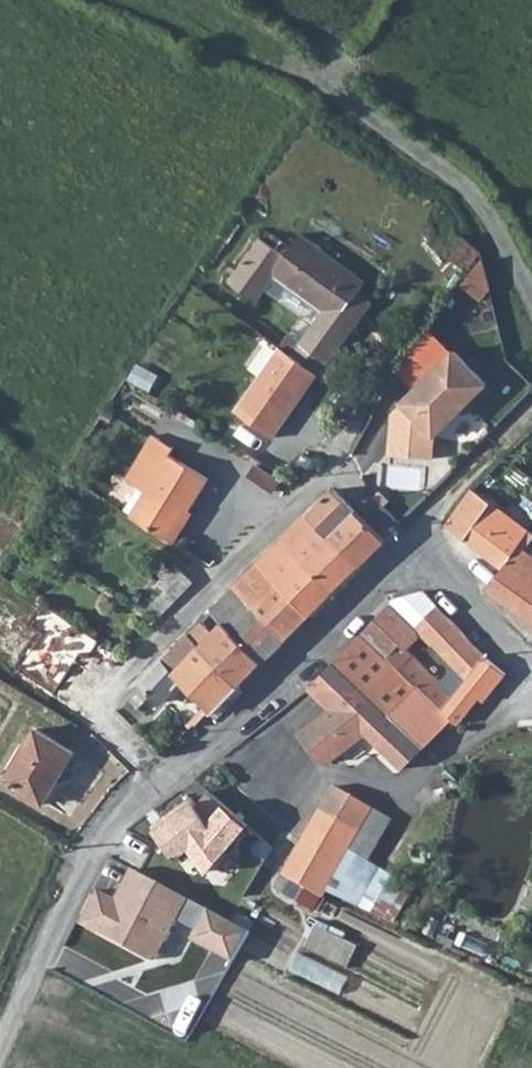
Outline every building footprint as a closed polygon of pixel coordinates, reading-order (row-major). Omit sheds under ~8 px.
[(445,232),(440,237),(439,244),(442,249),(448,252),(446,255),(466,271),(481,252),(460,236),(458,238),(453,232),(445,232)] [(227,285),(254,304),(275,275),(325,310),(302,343),(329,363),(352,330),(342,321),(367,283),(301,237),(284,259),(259,241),(227,285)] [(466,285),(487,298),(500,278),(480,265),(466,285)] [(281,348),(238,410),(273,436),(317,374),(281,348)] [(431,459),(433,434),(484,383),(454,352),(403,404),(401,423),(392,423),(388,455),(431,459)] [(131,516),(169,539),(187,508),(190,510),(209,479),(168,454),(173,446),(152,433),(125,479),(146,491),(131,516)] [(231,462),(282,495),(290,483),(292,480),(288,478),(239,449),(231,462)] [(298,463),(308,470),(315,462),(303,455),(298,463)] [(308,515),(331,537),(356,511),(334,489),(308,515)] [(445,525),(502,567),(485,591),(531,624),(531,557),(524,551),(531,541),(531,535),(472,490),(445,525)] [(331,537),(359,565),(384,539),(356,511),(331,537)] [(258,566),(281,588),(310,615),(359,565),(331,537),(308,515),(258,566)] [(176,565),(157,585),(178,599),(198,579),(176,565)] [(235,589),(257,611),(281,588),(258,566),(235,589)] [(260,614),(286,639),(310,615),(281,588),(257,611),(260,614)] [(212,612),(238,637),(260,614),(257,611),(235,589),(212,612)] [(419,623),(423,618),(437,604),(424,591),(395,598),(419,623)] [(374,620),(388,634),(403,618),(389,604),(374,620)] [(387,657),(417,684),(445,711),(488,658),(470,641),(437,604),(423,618),(439,635),(432,643),(460,670),(444,686),(405,649),(402,652),(396,646),(387,657)] [(189,635),(240,686),(263,662),(238,637),(212,612),(189,635)] [(238,637),(263,662),(286,639),(260,614),(238,637)] [(388,634),(398,644),(396,646),(402,652),(405,649),(414,639),(416,629),(414,628),(403,618),(388,634)] [(414,628),(416,629),(432,643),(439,635),(423,618),(419,623),(414,628)] [(361,633),(387,657),(396,646),(398,644),(388,634),(374,620),(361,633)] [(334,662),(391,714),(417,684),(387,657),(361,633),(334,662)] [(124,700),(136,711),(152,695),(160,703),(168,696),(196,723),(211,711),(213,713),(240,686),(189,635),(167,659),(157,668),(124,700)] [(445,711),(454,718),(459,722),(480,698),(483,700),(505,675),(488,658),(445,711)] [(328,709),(301,736),(323,761),(329,762),(357,736),(365,743),(391,714),(334,662),(308,689),(328,709)] [(391,714),(420,741),(427,747),(454,718),(445,711),(417,684),(391,714)] [(365,743),(377,756),(405,753),(420,741),(391,714),(365,743)] [(6,775),(44,798),(75,746),(38,724),(6,775)] [(321,811),(359,832),(372,809),(341,790),(335,788),(321,811)] [(191,801),(159,821),(162,825),(155,829),(173,858),(189,849),(206,871),(249,826),(212,794),(196,807),(191,801)] [(321,811),(284,876),(305,888),(297,901),(312,910),(322,893),(359,832),(321,811)] [(131,868),(118,890),(125,893),(120,900),(96,889),(78,923),(147,960),(155,957),(174,920),(196,931),(191,940),(230,962),(247,932),(131,868)] [(318,925),(308,948),(352,968),(362,945),(318,925)]
